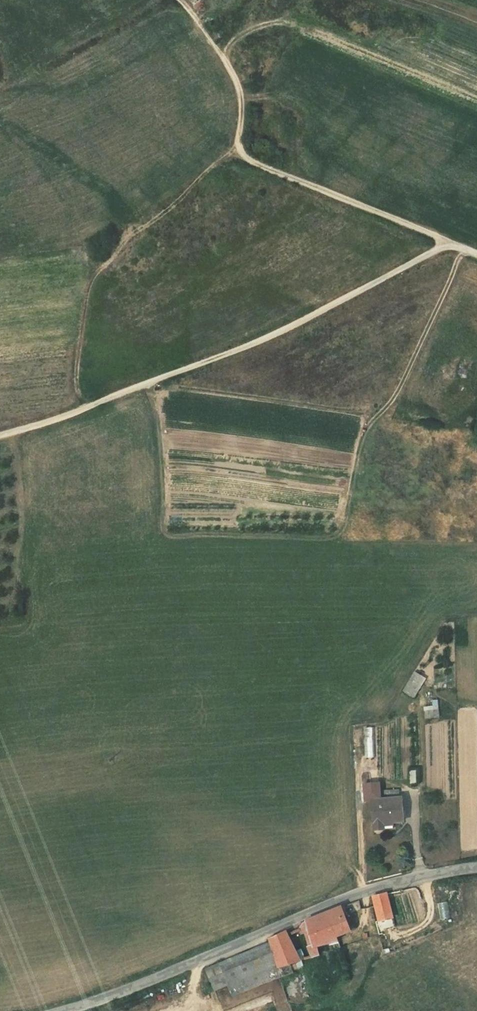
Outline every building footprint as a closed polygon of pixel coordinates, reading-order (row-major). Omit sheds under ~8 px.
[(401,691),(413,698),(425,678),(413,671),(401,691)] [(422,704),(424,719),(439,717),(437,703),(422,704)] [(372,800),(374,829),(384,828),(383,822),(403,821),(401,798),(380,799),(379,783),(363,784),(364,801),(372,800)] [(378,920),(393,915),(384,892),(369,896),(373,908),(378,920)] [(348,931),(343,919),(338,907),(305,921),(313,947),(336,940),(335,936),(348,931)] [(267,937),(269,942),(277,964),(278,967),(299,959),(288,939),(284,930),(267,937)] [(277,964),(269,942),(206,969),(215,989),(277,964)] [(327,976),(335,975),(334,960),(325,961),(327,976)]
